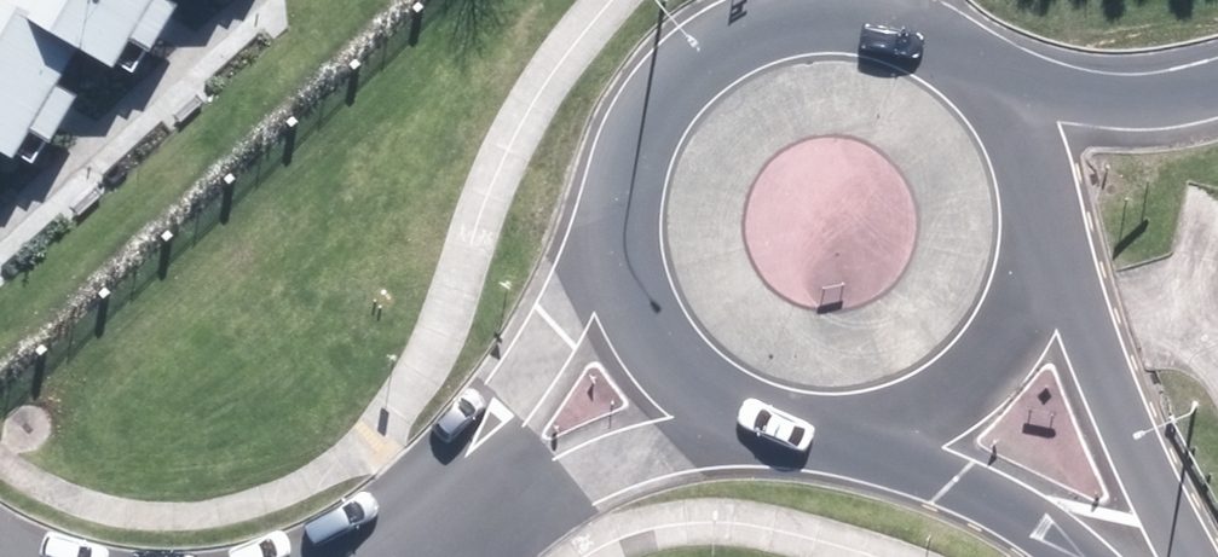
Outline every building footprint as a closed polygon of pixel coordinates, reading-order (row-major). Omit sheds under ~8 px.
[(7,167),(74,51),(111,73),(153,0),(0,0),(0,163),(7,167)]
